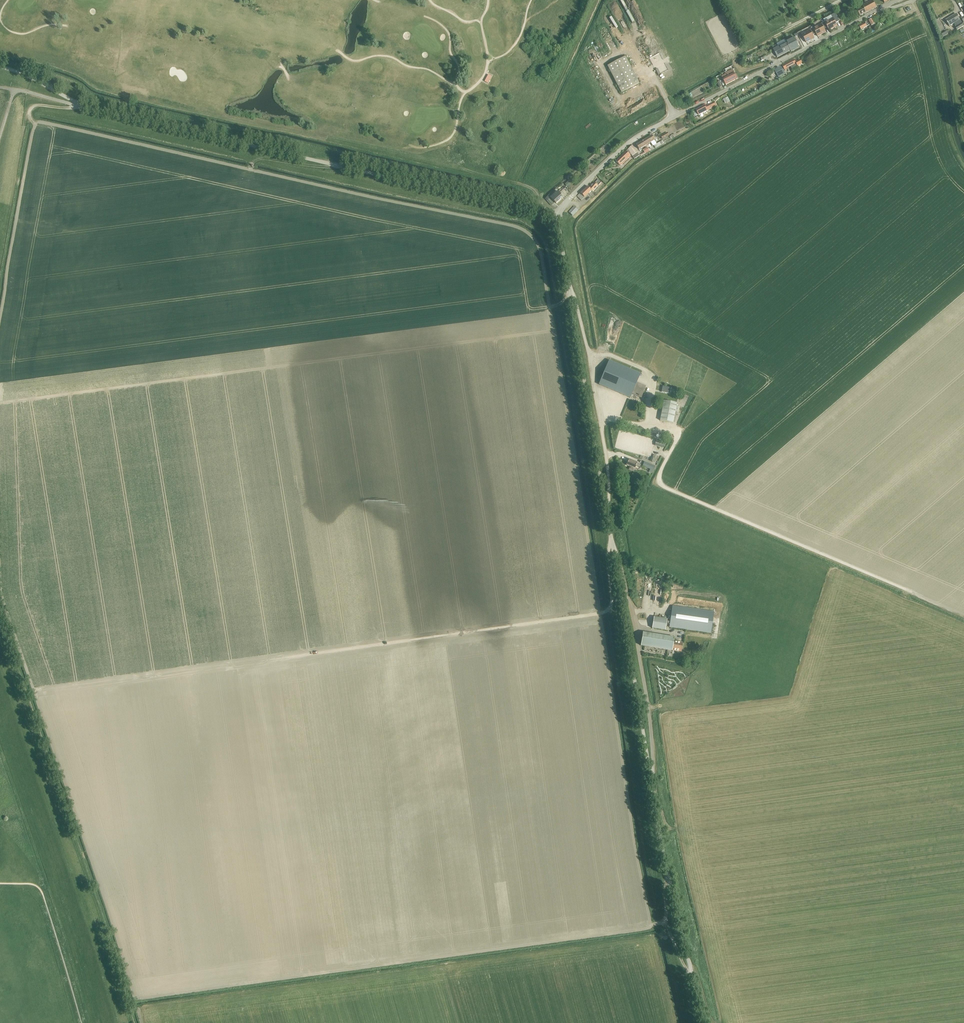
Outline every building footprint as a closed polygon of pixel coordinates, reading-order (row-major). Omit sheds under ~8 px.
[(860,9),(857,11),(860,16),(876,7),(872,1),(859,8),(860,9)] [(832,18),(825,22),(827,27),(829,30),(837,26),(835,23),(839,21),(835,14),(831,16),(832,18)] [(957,31),(963,27),(957,14),(946,20),(949,26),(954,24),(956,27),(955,27),(957,31)] [(868,20),(871,26),(878,22),(886,19),(884,16),(880,17),(877,18),(876,17),(868,20)] [(863,28),(869,25),(867,21),(859,25),(861,30),(863,29),(863,28)] [(821,25),(814,28),(813,29),(816,33),(818,37),(826,32),(824,29),(827,27),(825,22),(821,24),(821,25)] [(602,28),(612,49),(619,46),(609,25),(602,28)] [(813,29),(814,28),(813,28),(809,30),(810,31),(802,35),(806,43),(814,38),(812,35),(816,33),(813,29)] [(797,49),(803,45),(796,34),(789,38),(797,49)] [(828,44),(831,49),(838,46),(836,40),(828,44)] [(787,43),(774,50),(777,57),(791,50),(787,43)] [(608,56),(610,59),(619,53),(617,50),(608,56)] [(607,66),(621,93),(639,84),(625,57),(607,66)] [(794,60),(782,66),(785,71),(787,70),(786,69),(790,66),(792,70),(798,67),(802,65),(800,60),(797,62),(796,60),(795,61),(794,60)] [(722,77),(725,85),(737,79),(733,70),(725,74),(726,75),(722,77)] [(696,110),(699,115),(707,111),(707,110),(716,106),(714,102),(705,107),(705,106),(696,110)] [(604,126),(598,131),(601,134),(607,129),(604,126)] [(636,146),(639,150),(651,143),(653,146),(654,145),(656,149),(661,145),(659,142),(656,144),(651,136),(636,146)] [(627,150),(632,156),(637,153),(632,146),(627,150)] [(616,161),(619,165),(629,155),(625,152),(616,161)] [(602,184),(601,183),(598,180),(595,183),(594,183),(589,188),(587,186),(577,197),(581,201),(591,191),(593,192),(598,186),(599,187),(602,184)] [(550,198),(556,204),(563,198),(557,192),(550,198)] [(569,213),(573,216),(578,210),(574,207),(569,213)] [(636,383),(640,374),(609,361),(599,385),(630,398),(632,394),(641,398),(645,387),(636,383)] [(660,421),(673,423),(675,412),(677,403),(664,401),(662,409),(660,418),(660,421)] [(641,465),(637,463),(629,459),(627,465),(630,467),(629,470),(634,471),(635,469),(636,466),(640,467),(641,465)] [(642,466),(653,471),(655,466),(644,462),(642,466)] [(669,627),(710,633),(713,612),(672,606),(669,627)] [(652,628),(665,630),(667,619),(654,617),(652,628)] [(640,646),(672,651),(672,650),(681,652),(682,643),(673,642),(674,637),(643,632),(640,646)]
